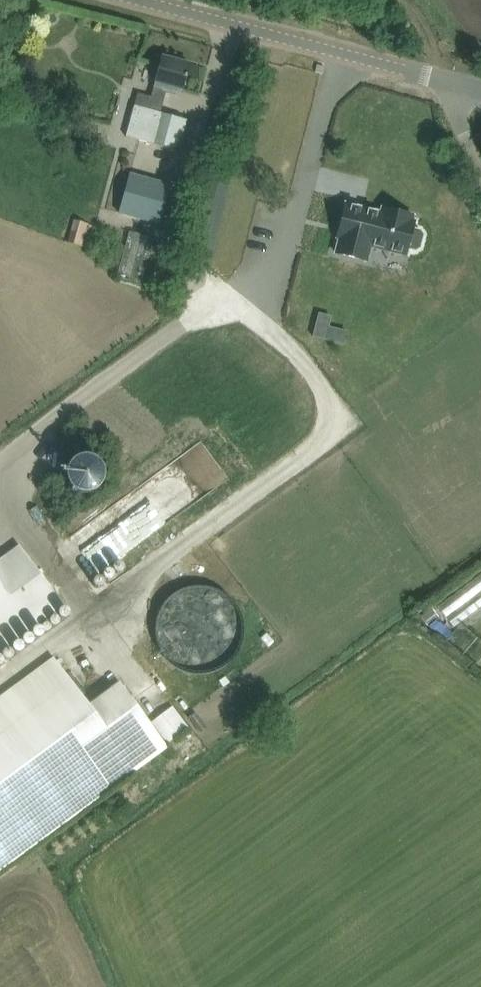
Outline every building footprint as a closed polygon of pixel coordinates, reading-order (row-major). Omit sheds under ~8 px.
[(11,35),(5,50),(13,53),(19,39),(11,35)] [(138,93),(126,136),(179,150),(187,120),(160,112),(166,92),(180,96),(181,89),(183,90),(190,64),(162,56),(151,97),(138,93)] [(14,83),(13,93),(28,94),(29,84),(14,83)] [(129,175),(120,212),(158,222),(169,184),(130,173),(129,175)] [(338,240),(334,255),(368,263),(371,249),(406,257),(408,250),(415,252),(420,248),(424,234),(421,230),(413,228),(415,221),(412,220),(413,215),(381,207),(380,212),(344,203),(336,240),(338,240)] [(89,222),(83,246),(101,250),(107,227),(89,222)] [(145,257),(157,257),(156,238),(145,239),(145,257)] [(64,606),(18,543),(0,557),(0,653),(64,606)] [(465,620),(480,616),(480,586),(458,591),(465,620)] [(185,653),(247,658),(252,601),(222,598),(220,626),(205,625),(203,642),(186,640),(185,653)] [(168,748),(119,682),(88,705),(53,657),(0,697),(0,872),(168,748)]
